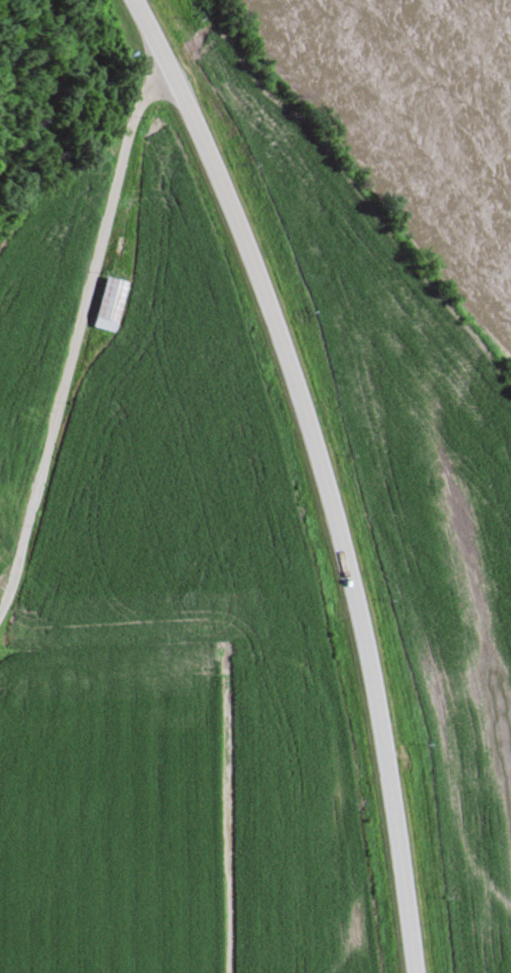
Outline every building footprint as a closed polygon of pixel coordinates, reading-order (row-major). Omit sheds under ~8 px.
[(86,324),(108,330),(120,280),(99,274),(86,324)]
